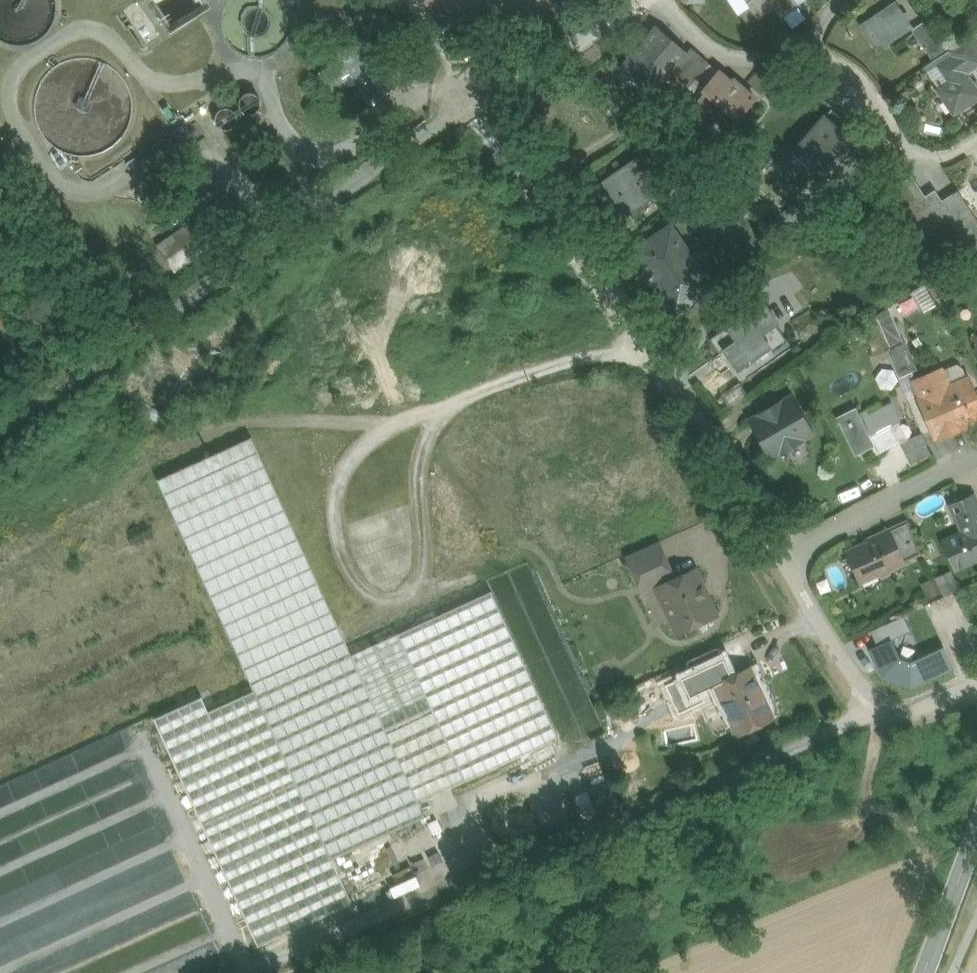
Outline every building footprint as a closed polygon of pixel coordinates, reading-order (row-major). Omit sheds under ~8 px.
[(788,15),(800,8),(796,0),(780,0),(788,15)] [(875,15),(888,36),(916,18),(905,0),(899,0),(875,15)] [(654,90),(685,53),(655,27),(624,64),(654,90)] [(396,87),(365,38),(339,55),(351,73),(371,103),(396,87)] [(952,116),(976,101),(976,89),(967,72),(976,66),(976,57),(965,38),(934,57),(945,75),(932,83),(952,116)] [(339,55),(329,61),(331,64),(330,64),(331,66),(320,73),(336,97),(349,88),(343,78),(351,73),(339,55)] [(753,100),(718,70),(703,88),(738,118),(753,100)] [(787,139),(836,177),(862,143),(813,106),(787,139)] [(618,221),(661,190),(637,158),(594,190),(618,221)] [(913,172),(889,188),(922,237),(952,218),(932,186),(925,191),(913,172)] [(224,200),(157,246),(175,272),(242,226),(224,200)] [(694,272),(676,245),(647,263),(664,291),(694,272)] [(910,291),(918,308),(935,300),(926,283),(910,291)] [(725,345),(740,368),(784,340),(773,322),(788,312),(778,295),(735,323),(742,334),(725,345)] [(916,381),(945,430),(976,412),(976,372),(958,384),(946,363),(916,381)] [(883,389),(842,413),(859,442),(900,417),(883,389)] [(789,394),(746,422),(770,459),(813,431),(789,394)] [(345,640),(252,436),(158,479),(251,683),(345,640)] [(957,553),(976,544),(976,495),(960,503),(967,518),(950,526),(945,528),(957,553)] [(848,551),(863,582),(922,553),(907,522),(848,551)] [(660,540),(626,556),(639,585),(654,578),(657,586),(676,577),(660,540)] [(676,577),(657,586),(678,631),(716,613),(707,595),(708,594),(704,583),(702,584),(695,568),(676,577)] [(951,571),(936,577),(944,594),(959,588),(951,571)] [(934,577),(921,583),(928,597),(941,592),(934,577)] [(491,590),(398,633),(432,707),(386,728),(419,801),(559,737),(491,590)] [(903,615),(870,629),(877,643),(909,629),(903,615)] [(398,633),(352,654),(386,728),(432,707),(398,633)] [(899,656),(891,638),(870,648),(883,676),(913,687),(953,668),(943,646),(912,660),(899,656)] [(345,640),(251,683),(254,690),(331,858),(332,857),(425,815),(419,801),(386,728),(352,654),(345,640)] [(719,645),(686,660),(700,691),(715,684),(714,683),(732,674),(719,645)] [(732,674),(714,683),(715,684),(735,728),(756,718),(763,720),(770,717),(773,709),(770,702),(766,700),(758,683),(759,680),(755,672),(752,671),(750,666),(732,674)] [(254,690),(209,710),(202,696),(154,717),(258,944),(352,901),(332,857),(331,858),(254,690)] [(596,742),(575,749),(585,781),(606,774),(596,742)] [(541,823),(566,814),(554,782),(529,791),(541,823)] [(605,782),(588,789),(596,810),(614,803),(605,782)]
